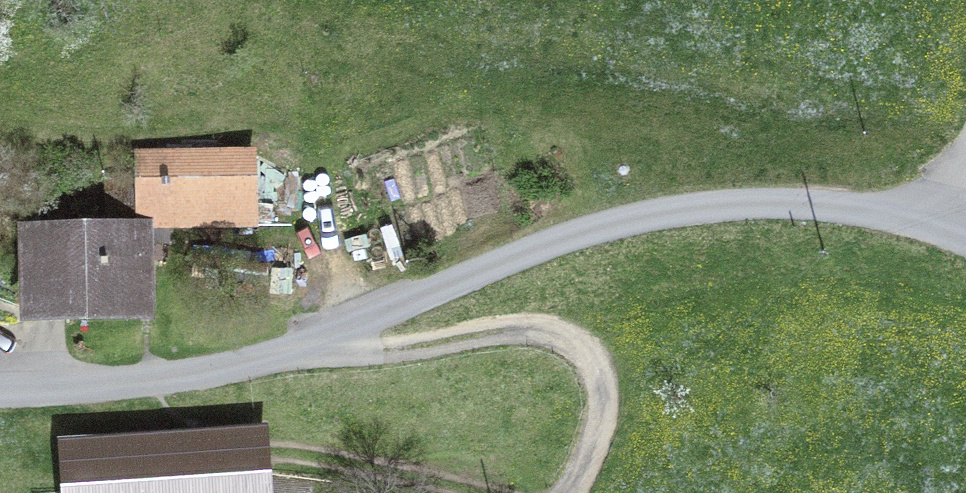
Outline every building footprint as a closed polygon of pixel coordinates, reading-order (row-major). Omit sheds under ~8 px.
[(109,174),(108,228),(139,229),(139,217),(245,218),(246,153),(132,152),(132,174),(109,174)] [(138,304),(139,229),(108,228),(32,227),(31,303),(138,304)] [(259,467),(257,432),(70,442),(73,492),(261,492),(259,467)] [(259,467),(261,492),(308,492),(307,473),(259,467)]
